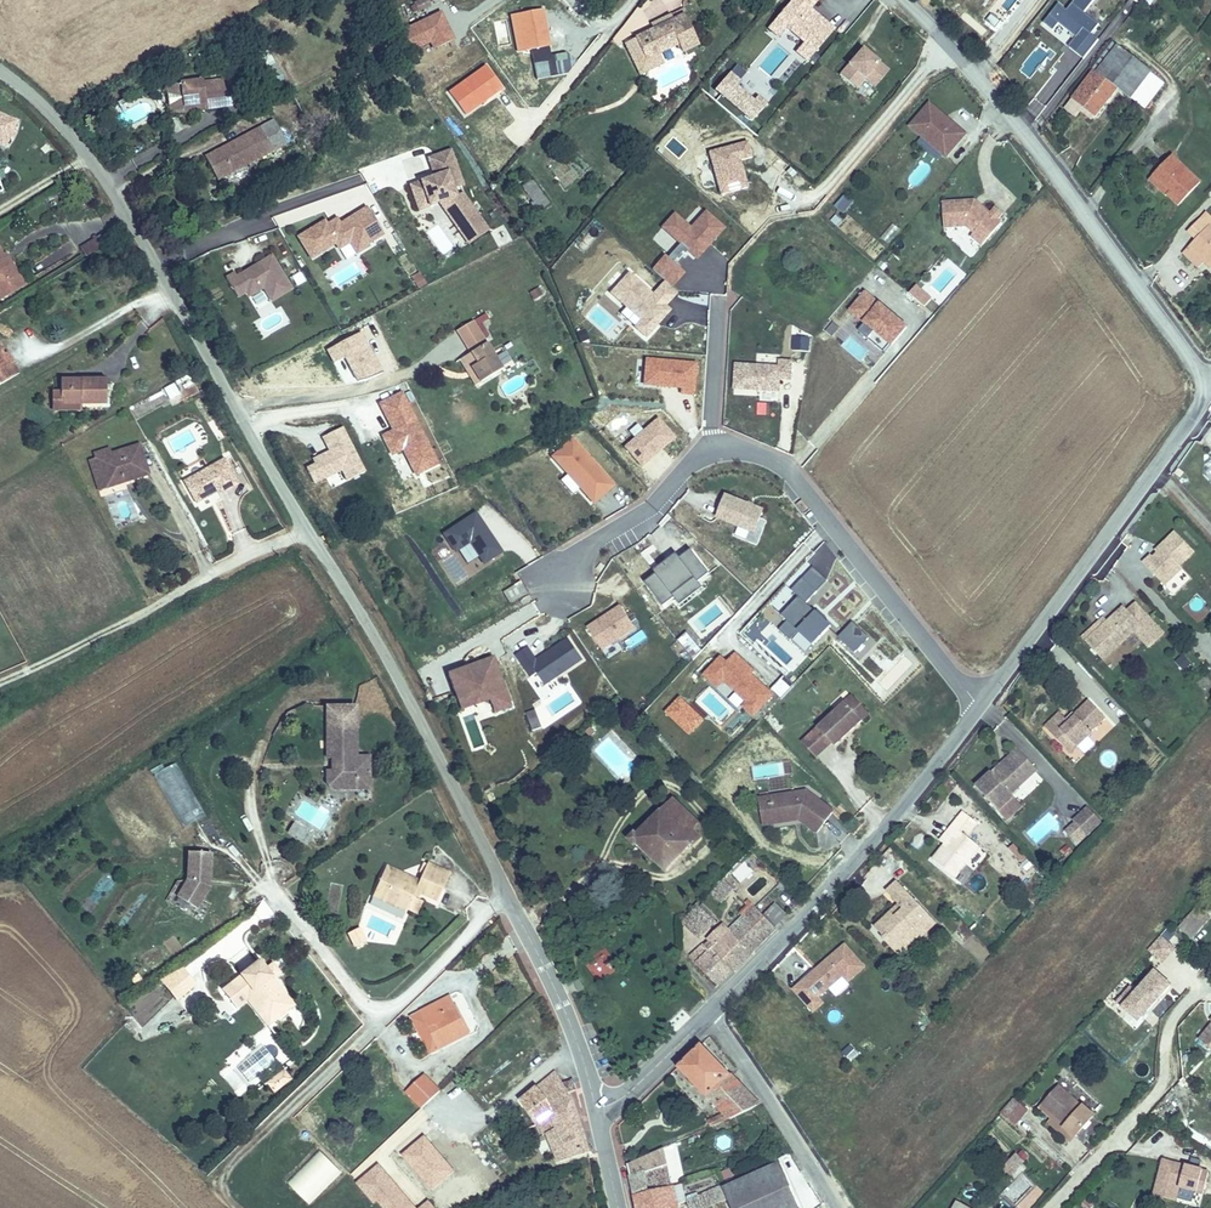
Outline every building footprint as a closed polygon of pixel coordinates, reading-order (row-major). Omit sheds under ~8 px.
[(415,0),(419,9),(430,4),(428,0),(416,0),(415,0)] [(804,0),(798,0),(774,29),(784,38),(791,30),(809,44),(802,52),(813,62),(840,31),(816,10),(804,0)] [(816,10),(821,3),(818,0),(804,0),(816,10)] [(1085,58),(1099,37),(1092,33),(1100,22),(1086,13),(1095,0),(1073,0),(1068,8),(1056,1),(1042,22),(1056,31),(1060,24),(1074,34),(1066,46),(1085,58)] [(553,52),(545,5),(520,9),(527,47),(534,46),(536,55),(553,52)] [(527,47),(520,9),(512,11),(519,48),(527,47)] [(694,45),(680,14),(631,36),(641,59),(654,53),(652,49),(670,41),(672,45),(676,53),(694,45)] [(1133,96),(1155,70),(1118,40),(1073,96),(1096,115),(1120,85),(1133,96)] [(652,49),(654,53),(672,45),(670,41),(652,49)] [(838,73),(852,85),(863,72),(876,83),(887,70),(861,47),(838,73)] [(1022,107),(1035,117),(1079,65),(1067,54),(1022,107)] [(1165,78),(1155,70),(1133,96),(1143,104),(1165,78)] [(855,88),(863,78),(873,86),(876,83),(863,72),(852,85),(855,88)] [(772,107),(735,75),(721,91),(758,123),(772,107)] [(186,80),(189,102),(208,100),(209,106),(242,102),(239,80),(227,81),(227,78),(208,80),(208,78),(186,80)] [(189,102),(186,80),(171,82),(173,104),(189,102)] [(118,101),(108,106),(111,111),(121,106),(118,101)] [(970,138),(934,106),(912,131),(948,162),(970,138)] [(0,110),(0,139),(7,141),(10,133),(13,134),(16,126),(13,125),(17,116),(0,110)] [(279,143),(267,122),(215,150),(227,172),(279,143)] [(925,142),(922,146),(935,157),(939,154),(925,142)] [(758,159),(753,143),(715,153),(726,196),(753,189),(746,162),(758,159)] [(464,186),(451,151),(431,159),(437,177),(410,187),(419,212),(438,205),(452,245),(478,236),(464,193),(456,196),(454,189),(464,186)] [(1203,178),(1175,153),(1157,172),(1175,188),(1170,193),(1180,203),(1203,178)] [(1175,188),(1157,172),(1150,181),(1167,196),(1170,193),(1175,188)] [(521,189),(536,211),(548,203),(533,181),(521,189)] [(419,212),(410,187),(400,190),(409,215),(419,212)] [(844,212),(853,201),(844,194),(835,205),(844,212)] [(989,241),(1003,226),(1001,224),(1006,218),(998,211),(993,217),(984,209),(981,212),(978,210),(978,203),(945,205),(946,231),(969,230),(976,235),(979,232),(989,241)] [(385,232),(368,206),(342,223),(341,222),(331,229),(326,222),(300,239),(313,260),(340,242),(341,245),(353,238),(360,249),(385,232)] [(729,229),(711,213),(695,230),(679,216),(668,228),(702,259),(729,229)] [(1205,213),(1192,228),(1200,236),(1193,244),(1208,258),(1210,261),(1210,219),(1205,213)] [(70,231),(84,256),(112,240),(98,215),(70,231)] [(889,243),(899,226),(890,221),(881,238),(889,243)] [(979,232),(976,235),(973,239),(983,248),(989,241),(979,232)] [(671,254),(678,242),(668,236),(661,248),(671,254)] [(1208,258),(1193,244),(1185,253),(1200,266),(1208,258)] [(0,248),(0,251),(4,257),(8,255),(3,246),(0,248)] [(1,293),(23,280),(8,255),(4,257),(0,251),(0,292),(1,293)] [(261,284),(270,297),(289,285),(280,270),(268,252),(253,262),(255,264),(249,268),(247,266),(234,274),(232,270),(224,276),(235,294),(243,289),(243,290),(244,289),(247,293),(261,284)] [(630,270),(606,296),(651,337),(675,311),(670,306),(658,295),(630,270)] [(291,275),(296,285),(305,280),(299,271),(291,275)] [(411,275),(417,288),(426,283),(420,271),(411,275)] [(670,282),(658,295),(670,306),(682,294),(670,282)] [(936,301),(921,287),(914,295),(929,308),(936,301)] [(897,318),(870,294),(855,312),(869,324),(862,332),(870,339),(877,331),(896,347),(911,329),(901,321),(899,323),(895,320),(897,318)] [(457,327),(470,349),(478,362),(472,365),(480,380),(502,367),(472,317),(457,327)] [(576,330),(579,341),(588,338),(584,327),(576,330)] [(3,351),(0,347),(0,381),(19,370),(13,359),(8,361),(3,351)] [(7,349),(3,351),(8,361),(13,359),(7,349)] [(478,362),(470,349),(460,355),(476,383),(480,380),(472,365),(478,362)] [(700,364),(651,359),(649,390),(697,395),(700,364)] [(797,381),(799,362),(788,361),(787,368),(742,365),(741,390),(767,392),(767,390),(786,391),(786,380),(797,381)] [(105,400),(104,375),(56,377),(57,402),(105,400)] [(164,387),(168,398),(178,394),(174,383),(164,387)] [(680,438),(664,419),(629,448),(646,467),(680,438)] [(97,456),(106,484),(125,478),(124,474),(128,473),(129,477),(148,471),(139,442),(111,451),(109,445),(95,450),(97,456)] [(584,447),(563,464),(597,504),(617,486),(584,447)] [(185,478),(198,500),(212,491),(210,488),(216,484),(218,488),(219,491),(239,480),(225,455),(185,478)] [(97,456),(90,458),(98,486),(106,484),(97,456)] [(490,561),(504,552),(468,497),(435,518),(457,551),(472,541),(481,556),(486,554),(490,561)] [(731,497),(721,520),(759,535),(768,512),(731,497)] [(1151,555),(1144,562),(1166,585),(1183,568),(1180,565),(1195,551),(1175,531),(1160,546),(1163,549),(1159,553),(1154,558),(1151,555)] [(713,576),(695,552),(684,561),(680,556),(657,574),(660,577),(648,585),(664,608),(675,600),(673,598),(697,582),(698,584),(713,576)] [(486,554),(481,556),(486,564),(490,561),(486,554)] [(813,567),(803,578),(817,591),(827,580),(813,567)] [(1183,568),(1166,585),(1171,590),(1188,573),(1183,568)] [(817,591),(803,578),(790,592),(797,599),(779,617),(785,623),(797,633),(797,634),(817,613),(806,603),(817,591)] [(697,582),(673,598),(675,600),(679,606),(702,590),(698,584),(697,582)] [(1203,610),(1203,598),(1193,598),(1193,610),(1203,610)] [(1137,599),(1128,606),(1142,621),(1150,614),(1137,599)] [(619,602),(586,626),(603,650),(636,626),(619,602)] [(1135,627),(1150,643),(1165,629),(1150,614),(1142,621),(1128,606),(1125,602),(1108,618),(1087,637),(1104,656),(1135,627)] [(1105,614),(1083,633),(1087,637),(1108,618),(1105,614)] [(785,623),(777,632),(788,642),(797,633),(785,623)] [(855,623),(842,638),(857,653),(871,638),(855,623)] [(689,636),(682,641),(698,661),(707,652),(689,636)] [(585,663),(570,641),(538,662),(529,649),(518,657),(530,676),(544,666),(555,683),(585,663)] [(1183,652),(1175,659),(1183,670),(1192,663),(1183,652)] [(755,675),(738,658),(730,667),(724,661),(709,677),(721,688),(725,684),(748,706),(744,710),(754,719),(774,698),(753,678),(755,675)] [(491,664),(449,674),(458,711),(486,703),(489,718),(504,714),(491,664)] [(851,692),(845,699),(862,716),(868,710),(851,692)] [(845,699),(803,739),(817,754),(832,739),(836,742),(862,716),(845,699)] [(1059,716),(1045,730),(1059,744),(1066,738),(1075,747),(1089,732),(1087,731),(1102,717),(1086,701),(1072,715),(1073,716),(1066,723),(1063,720),(1059,716)] [(1056,713),(1042,728),(1045,730),(1059,716),(1056,713)] [(1070,713),(1063,720),(1066,723),(1073,716),(1072,715),(1070,713)] [(356,782),(366,782),(367,752),(356,752),(357,726),(329,725),(328,752),(335,753),(336,753),(343,759),(337,764),(336,777),(342,783),(356,784),(356,782)] [(586,730),(591,735),(595,730),(591,725),(586,730)] [(1066,738),(1059,744),(1068,753),(1075,747),(1066,738)] [(995,774),(1020,749),(1017,746),(992,771),(995,774)] [(995,774),(992,771),(977,786),(1000,809),(1015,794),(1013,792),(1038,767),(1020,749),(995,774)] [(336,753),(335,753),(335,763),(329,763),(328,781),(331,784),(366,786),(366,782),(356,782),(356,784),(342,783),(336,777),(337,764),(343,759),(336,753)] [(156,771),(180,827),(202,817),(178,761),(156,771)] [(769,819),(791,817),(794,814),(798,813),(798,817),(821,828),(833,805),(803,790),(766,793),(769,819)] [(1025,804),(1015,794),(1000,809),(1010,819),(1025,804)] [(682,797),(673,808),(701,838),(711,828),(682,797)] [(1089,805),(1076,819),(1090,833),(1103,819),(1089,805)] [(701,838),(673,808),(660,820),(664,825),(656,832),(649,824),(636,836),(667,871),(693,846),(701,855),(710,847),(701,838)] [(943,845),(932,859),(953,875),(977,842),(966,834),(976,821),(961,810),(951,824),(956,828),(943,845)] [(288,833),(307,845),(314,835),(294,823),(288,833)] [(943,845),(956,828),(951,824),(938,842),(943,845)] [(1021,860),(1026,855),(1013,842),(1008,847),(1021,860)] [(188,877),(185,883),(179,894),(192,902),(198,905),(211,883),(211,879),(207,879),(207,875),(211,875),(211,850),(188,850),(188,877)] [(569,871),(571,859),(549,854),(547,866),(569,871)] [(374,891),(385,895),(383,899),(407,909),(414,893),(415,888),(421,891),(437,898),(449,870),(427,860),(427,861),(423,871),(420,878),(386,864),(374,891)] [(179,894),(185,883),(178,879),(167,898),(187,910),(192,902),(179,894)] [(892,912),(876,928),(883,936),(882,937),(885,941),(890,935),(898,943),(914,927),(917,931),(922,936),(937,922),(896,881),(886,891),(899,905),(903,909),(896,916),(892,912)] [(729,889),(722,882),(714,889),(720,897),(729,889)] [(385,895),(374,891),(373,895),(383,899),(385,895)] [(753,907),(750,909),(736,926),(757,947),(777,927),(772,923),(785,911),(774,901),(762,914),(753,907)] [(1199,903),(1180,924),(1195,936),(1210,918),(1210,914),(1199,903)] [(713,917),(700,904),(683,920),(696,933),(713,917)] [(719,985),(757,947),(736,926),(750,909),(745,905),(738,912),(742,915),(727,929),(712,945),(703,935),(686,954),(719,985)] [(899,905),(892,912),(896,916),(903,909),(899,905)] [(718,920),(703,935),(712,945),(727,929),(718,920)] [(349,932),(353,938),(363,933),(360,926),(349,932)] [(890,935),(885,941),(896,952),(917,931),(914,927),(898,943),(890,935)] [(353,938),(356,945),(367,940),(363,933),(353,938)] [(1161,934),(1147,949),(1161,962),(1175,947),(1161,934)] [(865,967),(845,945),(804,983),(819,999),(844,976),(849,982),(865,967)] [(259,957),(222,987),(231,998),(249,984),(276,1017),(295,1002),(272,974),(267,967),(259,957)] [(271,963),(267,967),(272,974),(277,970),(271,963)] [(182,964),(160,979),(175,1000),(197,984),(182,964)] [(1141,1021),(1173,981),(1152,965),(1134,988),(1128,984),(1115,1000),(1141,1021)] [(125,1008),(143,1026),(170,999),(152,981),(125,1008)] [(249,984),(231,998),(237,1005),(247,997),(268,1023),(276,1017),(249,984)] [(469,1030),(449,994),(422,1009),(437,1035),(428,1039),(436,1054),(445,1049),(443,1045),(469,1030)] [(437,1035),(422,1009),(413,1014),(435,1055),(436,1054),(428,1039),(437,1035)] [(1201,1036),(1210,1045),(1210,1025),(1201,1036)] [(856,1039),(845,1051),(852,1059),(864,1047),(856,1039)] [(701,1042),(678,1066),(723,1108),(729,1114),(761,1100),(701,1042)] [(1136,1075),(1148,1074),(1147,1062),(1135,1063),(1136,1075)] [(547,1110),(561,1148),(588,1134),(570,1095),(580,1087),(571,1072),(562,1079),(556,1066),(513,1104),(530,1124),(547,1110)] [(219,1077),(240,1094),(248,1084),(227,1067),(219,1077)] [(266,1082),(274,1091),(291,1077),(284,1068),(266,1082)] [(407,1092),(422,1107),(440,1090),(425,1075),(407,1092)] [(1075,1136),(1096,1114),(1060,1080),(1042,1100),(1057,1114),(1067,1123),(1064,1126),(1075,1136)] [(1027,1109),(1015,1097),(1003,1110),(1016,1122),(1027,1109)] [(729,1114),(723,1108),(712,1113),(718,1119),(729,1114)] [(718,1119),(712,1113),(702,1118),(708,1124),(718,1119)] [(1067,1123),(1057,1114),(1049,1123),(1071,1141),(1075,1136),(1064,1126),(1067,1123)] [(588,1134),(561,1148),(564,1155),(593,1145),(588,1134)] [(663,1148),(629,1163),(640,1207),(678,1207),(663,1148)] [(1025,1160),(1016,1150),(1002,1165),(1011,1174),(1025,1160)] [(802,1207),(778,1152),(688,1197),(692,1207),(696,1207),(730,1193),(736,1207),(799,1207),(802,1207)] [(1199,1189),(1203,1165),(1160,1157),(1153,1195),(1199,1204),(1202,1189),(1199,1189)] [(381,1207),(415,1207),(381,1161),(359,1178),(381,1207)] [(1024,1176),(1007,1194),(1017,1203),(1034,1185),(1024,1176)] [(686,1200),(681,1183),(676,1185),(680,1202),(686,1200)] [(1095,1202),(1088,1196),(1079,1206),(1081,1207),(1089,1207),(1095,1202)] [(429,1198),(415,1207),(436,1207),(429,1198)]
